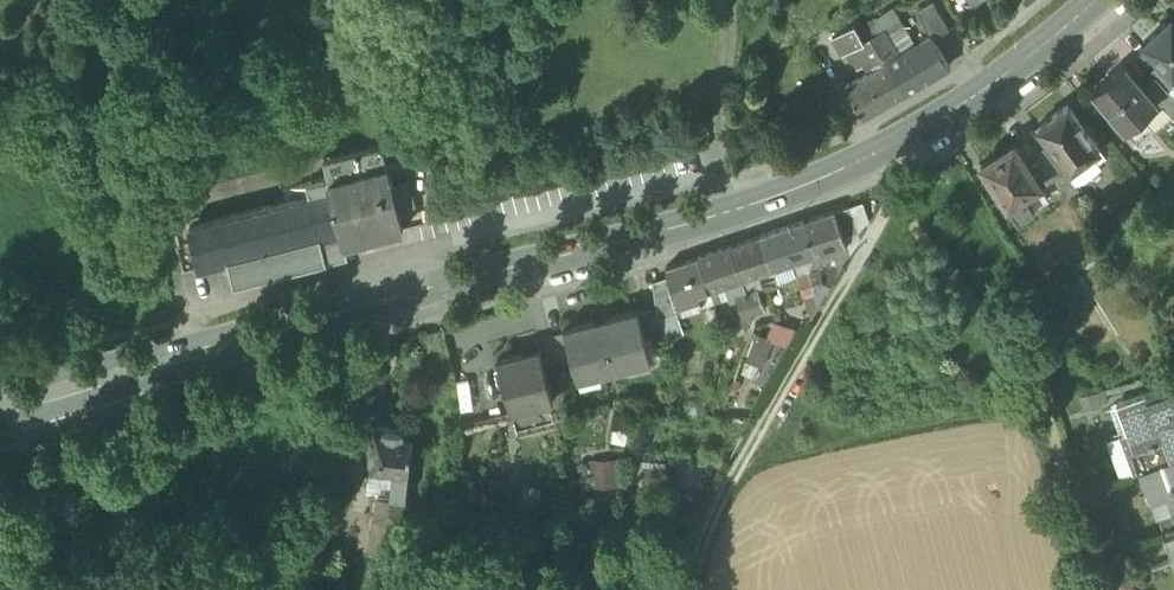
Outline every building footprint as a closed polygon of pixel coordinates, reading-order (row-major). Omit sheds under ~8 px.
[(932,34),(934,38),(950,28),(934,2),(918,11),(932,34)] [(888,34),(905,24),(894,5),(877,15),(884,27),(888,34)] [(1173,75),(1173,74),(1173,20),(1172,18),(1145,44),(1160,61),(1173,75)] [(872,69),(885,61),(869,36),(864,39),(854,22),(833,34),(843,51),(847,49),(857,67),(868,61),(872,69)] [(863,26),(869,36),(885,61),(899,53),(888,34),(884,27),(877,32),(871,22),(863,26)] [(905,24),(888,34),(899,53),(916,43),(905,24)] [(899,53),(885,61),(904,93),(950,65),(934,38),(932,34),(916,43),(899,53)] [(864,116),(904,93),(885,61),(872,69),(846,85),(864,116)] [(1156,75),(1169,90),(1173,85),(1173,74),(1173,75),(1160,61),(1150,70),(1156,75)] [(1096,92),(1127,129),(1142,116),(1146,121),(1162,108),(1160,106),(1147,90),(1147,91),(1143,86),(1127,66),(1096,92)] [(1147,90),(1160,106),(1163,104),(1173,116),(1173,95),(1169,90),(1156,75),(1143,86),(1147,91),(1147,90)] [(1139,145),(1173,116),(1163,104),(1160,106),(1162,108),(1146,121),(1142,116),(1127,129),(1139,145)] [(1070,171),(1071,172),(1101,150),(1093,138),(1094,138),(1082,121),(1081,122),(1070,106),(1054,118),(1054,117),(1039,128),(1045,138),(1046,137),(1057,153),(1070,171)] [(329,180),(388,166),(383,145),(325,160),(329,177),(329,180)] [(984,166),(1010,207),(1027,196),(1023,191),(1038,181),(1034,174),(1015,145),(984,166)] [(1106,157),(1101,150),(1071,172),(1070,171),(1067,173),(1075,185),(1079,182),(1085,181),(1100,171),(1102,166),(1099,162),(1106,157)] [(1044,162),(1047,165),(1034,174),(1038,181),(1042,187),(1043,188),(1056,179),(1057,180),(1067,173),(1070,171),(1057,153),(1044,162)] [(392,180),(388,166),(329,180),(329,181),(332,192),(309,198),(190,227),(200,266),(229,259),(342,231),(345,243),(346,243),(404,229),(399,209),(392,180)] [(392,180),(399,209),(417,204),(410,176),(392,180)] [(329,180),(329,177),(305,183),(309,198),(332,192),(329,181),(329,180)] [(1042,187),(1038,181),(1023,191),(1027,196),(1027,197),(1042,187)] [(1050,199),(1043,188),(1042,187),(1027,197),(1035,209),(1050,199)] [(1027,197),(1027,196),(1010,207),(1020,222),(1036,211),(1035,209),(1027,197)] [(864,203),(850,207),(858,232),(864,230),(870,219),(864,203)] [(836,212),(844,237),(858,232),(850,207),(836,212)] [(836,212),(805,222),(816,255),(829,251),(847,245),(844,237),(836,212)] [(805,222),(762,237),(773,270),(795,262),(816,255),(805,222)] [(349,255),(346,243),(345,243),(342,231),(229,259),(235,283),(349,255)] [(762,237),(731,247),(742,280),(773,270),(762,237)] [(831,266),(843,267),(850,254),(847,245),(829,251),(831,266)] [(731,247),(698,258),(709,291),(726,286),(742,280),(731,247)] [(816,255),(809,273),(831,266),(829,251),(816,255)] [(795,262),(799,276),(809,273),(816,255),(795,262)] [(700,295),(709,291),(698,258),(667,269),(682,314),(704,306),(700,295)] [(843,267),(831,266),(809,273),(816,294),(820,306),(843,267)] [(778,283),(773,270),(742,280),(747,294),(758,290),(764,288),(778,283)] [(799,276),(806,297),(816,294),(809,273),(799,276)] [(732,304),(739,301),(738,297),(747,294),(742,280),(726,286),(731,299),(732,304)] [(654,290),(657,311),(659,322),(678,315),(668,285),(654,290)] [(726,286),(709,291),(714,305),(731,299),(726,286)] [(758,290),(747,294),(755,315),(765,311),(758,290)] [(745,318),(755,315),(747,294),(738,297),(739,301),(745,318)] [(820,306),(816,294),(806,297),(813,319),(820,306)] [(662,339),(659,322),(657,311),(640,315),(647,342),(662,339)] [(574,362),(579,380),(652,362),(647,342),(640,315),(640,313),(566,331),(568,335),(574,362)] [(659,322),(662,339),(662,343),(685,335),(678,315),(659,322)] [(767,338),(771,339),(770,341),(790,348),(797,329),(773,321),(767,338)] [(748,361),(761,366),(770,341),(771,339),(767,338),(758,334),(748,361)] [(568,335),(552,339),(559,366),(574,362),(568,335)] [(546,369),(559,366),(552,339),(537,343),(540,352),(541,352),(546,369)] [(499,362),(511,408),(553,398),(546,369),(541,352),(540,352),(499,362)] [(1093,376),(1101,390),(1117,386),(1107,368),(1093,376)] [(1142,470),(1173,459),(1173,387),(1173,385),(1147,395),(1146,392),(1117,403),(1118,406),(1110,409),(1119,434),(1127,431),(1128,432),(1124,433),(1138,472),(1142,470)] [(686,407),(687,416),(703,417),(704,403),(702,392),(690,394),(692,405),(686,407)] [(1099,392),(1079,397),(1083,413),(1103,408),(1099,392)] [(554,404),(553,398),(511,408),(512,415),(554,404)] [(377,516),(403,520),(413,434),(375,429),(369,472),(394,475),(391,497),(380,495),(377,516)] [(1133,474),(1138,472),(1124,433),(1119,435),(1133,474)] [(617,458),(589,460),(591,489),(619,488),(617,458)] [(1142,470),(1152,497),(1153,497),(1168,491),(1173,507),(1173,459),(1142,470)] [(674,468),(645,465),(641,492),(671,496),(674,468)] [(394,475),(369,472),(367,494),(380,495),(391,497),(394,475)] [(543,488),(524,485),(519,516),(539,519),(543,488)] [(1153,497),(1160,515),(1173,510),(1173,507),(1168,491),(1153,497)] [(371,556),(394,560),(403,520),(377,516),(371,556)] [(1165,538),(1173,562),(1173,535),(1165,538)]
